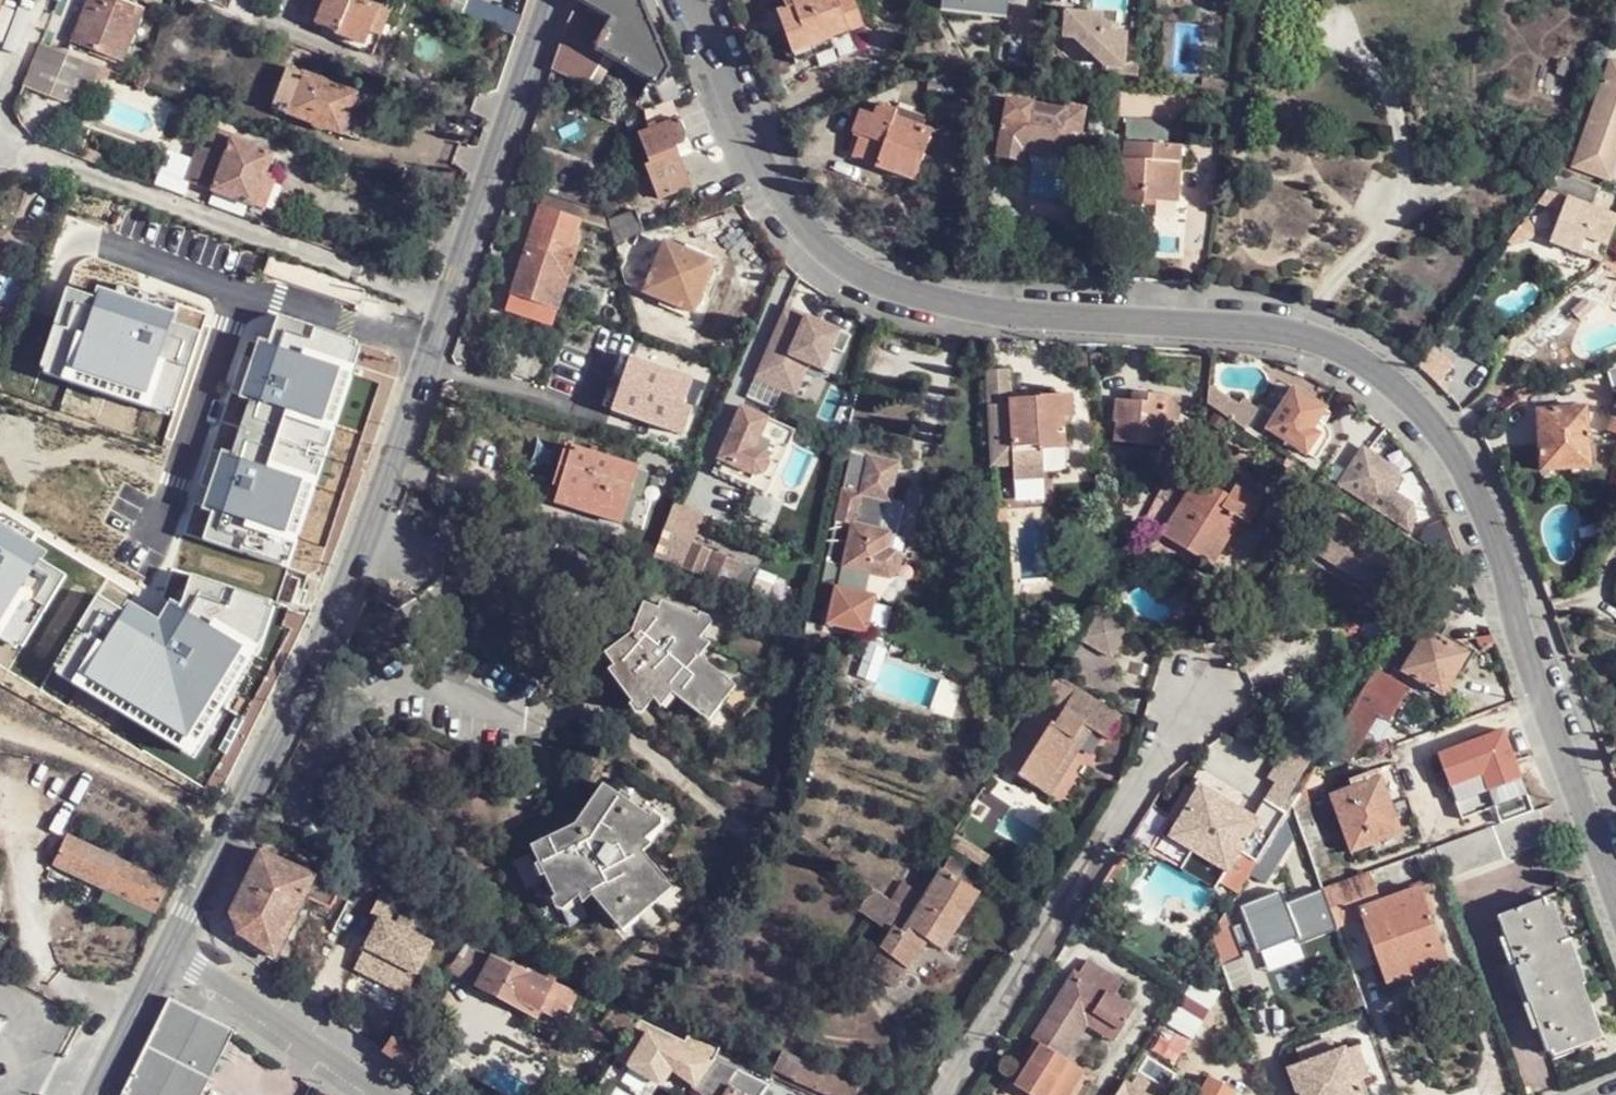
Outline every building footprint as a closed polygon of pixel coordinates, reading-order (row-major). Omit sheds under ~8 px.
[(123,62),(145,9),(122,0),(90,0),(73,41),(123,62)] [(387,25),(392,13),(359,0),(327,0),(325,6),(317,24),(332,30),(366,45),(376,20),(387,25)] [(669,69),(642,0),(580,0),(577,5),(570,19),(565,29),(550,72),(588,88),(591,82),(598,85),(602,74),(596,71),(602,60),(606,51),(648,82),(659,88),(670,69),(669,69)] [(850,31),(864,26),(854,0),(795,0),(792,1),(793,7),(778,12),(793,54),(809,48),(814,59),(836,50),(831,39),(850,31)] [(1009,0),(945,0),(944,8),(1008,14),(1009,0)] [(1100,69),(1103,70),(1113,70),(1115,39),(1099,38),(1099,30),(1089,29),(1089,21),(1055,18),(1054,43),(1064,43),(1100,69)] [(373,59),(387,25),(376,20),(366,45),(332,30),(327,41),(373,59)] [(858,55),(850,31),(831,39),(836,50),(814,59),(809,48),(793,54),(804,83),(813,71),(858,55)] [(100,64),(42,42),(25,79),(24,84),(63,101),(75,75),(92,83),(100,64)] [(1615,139),(1615,64),(1608,62),(1573,166),(1603,176),(1615,139)] [(273,109),(343,137),(359,95),(291,68),(273,109)] [(646,113),(681,99),(670,69),(659,88),(648,82),(643,92),(637,108),(646,113)] [(1108,88),(1128,89),(1129,71),(1113,70),(1103,70),(1102,87),(1108,88)] [(957,97),(958,77),(932,75),(931,99),(956,100),(957,97)] [(964,98),(965,78),(958,77),(957,97),(964,98)] [(359,95),(343,137),(361,145),(378,102),(359,95)] [(1075,165),(1090,113),(1070,107),(1069,113),(1012,98),(997,156),(1022,162),(1026,152),(1075,165)] [(913,180),(929,130),(889,118),(892,109),(877,104),(873,115),(860,111),(851,134),(860,137),(853,157),(877,166),(877,169),(913,180)] [(686,136),(680,121),(637,138),(646,160),(643,161),(656,200),(691,187),(676,149),(683,145),(686,142),(686,136)] [(187,182),(216,192),(233,146),(204,136),(187,182)] [(1180,201),(1183,145),(1124,141),(1120,208),(1134,209),(1141,199),(1180,201)] [(233,146),(216,192),(266,211),(275,189),(263,185),(273,159),(234,143),(233,146)] [(1597,188),(1558,173),(1537,202),(1561,212),(1550,242),(1597,262),(1612,220),(1590,211),(1597,188)] [(72,194),(76,184),(77,181),(66,177),(62,186),(61,190),(72,194)] [(608,232),(605,217),(542,195),(505,310),(552,326),(577,250),(570,247),(578,222),(608,232)] [(641,237),(645,235),(636,213),(610,221),(615,245),(641,237)] [(1524,219),(1511,239),(1541,232),(1524,219)] [(667,245),(641,237),(639,239),(622,269),(626,286),(646,294),(667,245)] [(667,245),(646,294),(695,315),(718,263),(668,242),(667,245)] [(809,366),(834,376),(851,333),(782,306),(752,382),(796,399),(809,366)] [(1431,348),(1418,366),(1433,380),(1438,385),(1454,364),(1431,348)] [(566,393),(577,361),(560,356),(550,388),(566,393)] [(1028,390),(1028,395),(1011,397),(1008,367),(985,369),(992,462),(1015,461),(1015,476),(1046,475),(1045,447),(1072,444),(1069,411),(1075,410),(1072,386),(1028,390)] [(1237,405),(1209,388),(1206,405),(1260,439),(1263,433),(1249,423),(1256,411),(1239,401),(1237,405)] [(1311,429),(1324,409),(1294,389),(1268,427),(1305,453),(1318,435),(1311,429)] [(1178,421),(1181,399),(1134,395),(1133,403),(1116,403),(1114,425),(1119,425),(1117,445),(1163,448),(1165,420),(1178,421)] [(1591,468),(1587,408),(1537,412),(1542,472),(1591,468)] [(788,449),(796,432),(744,409),(721,460),(757,475),(762,476),(768,471),(770,465),(769,460),(767,456),(773,442),(788,449)] [(1176,435),(1187,441),(1195,426),(1185,420),(1176,435)] [(1365,444),(1336,480),(1376,512),(1405,477),(1365,444)] [(621,527),(638,471),(564,448),(551,489),(556,491),(552,504),(621,527)] [(844,488),(837,520),(855,523),(843,567),(830,564),(815,623),(852,632),(863,594),(872,595),(878,576),(889,578),(895,578),(901,574),(905,569),(906,562),(904,556),(900,552),(889,549),(893,533),(884,531),(899,463),(870,457),(861,492),(844,488)] [(1178,511),(1156,497),(1141,526),(1210,565),(1238,519),(1248,525),(1261,504),(1233,487),(1228,496),(1196,478),(1178,511)] [(1333,517),(1329,524),(1355,539),(1359,532),(1333,517)] [(1355,539),(1329,524),(1309,561),(1370,597),(1367,604),(1383,615),(1411,566),(1395,556),(1392,560),(1355,539)] [(761,572),(694,545),(689,558),(684,569),(751,595),(761,572)] [(43,626),(66,580),(0,547),(0,606),(43,626)] [(667,549),(662,561),(684,569),(689,558),(667,549)] [(13,687),(173,767),(226,661),(202,650),(172,635),(66,580),(43,626),(13,687)] [(701,621),(697,619),(660,604),(658,610),(654,617),(641,611),(631,634),(610,649),(621,662),(613,668),(606,673),(631,703),(636,707),(648,697),(654,703),(655,704),(666,691),(672,695),(702,718),(729,683),(699,660),(695,658),(704,643),(700,640),(694,637),(701,621)] [(654,617),(658,610),(644,604),(641,611),(654,617)] [(13,687),(43,626),(0,606),(0,679),(13,687)] [(1097,607),(1079,638),(1110,656),(1127,624),(1097,607)] [(700,616),(697,619),(701,621),(694,637),(700,640),(712,624),(711,619),(700,616)] [(172,635),(202,650),(210,633),(197,627),(187,622),(182,623),(178,627),(175,629),(172,635)] [(1445,665),(1456,648),(1424,629),(1398,672),(1441,697),(1457,672),(1445,665)] [(202,650),(226,661),(235,645),(210,633),(202,650)] [(709,646),(704,643),(695,658),(699,660),(709,646)] [(1458,644),(1456,648),(1445,665),(1457,672),(1460,675),(1473,653),(1458,644)] [(226,661),(173,767),(219,790),(279,666),(235,645),(226,661)] [(621,662),(610,649),(603,655),(613,668),(621,662)] [(1393,723),(1407,685),(1383,676),(1369,714),(1393,723)] [(1044,696),(1013,746),(1000,766),(1048,796),(1089,731),(1107,742),(1122,719),(1057,680),(1046,698),(1044,696)] [(729,683),(702,718),(709,723),(736,688),(729,683)] [(666,691),(655,704),(660,710),(672,695),(666,691)] [(636,707),(631,703),(627,707),(634,715),(643,717),(654,703),(648,697),(636,707)] [(1506,729),(1438,749),(1458,818),(1505,804),(1508,816),(1530,810),(1506,729)] [(1319,764),(1299,795),(1292,806),(1295,811),(1308,808),(1330,772),(1319,764)] [(1399,835),(1379,779),(1331,798),(1350,852),(1399,835)] [(1196,781),(1191,787),(1220,805),(1222,804),(1224,799),(1196,781)] [(653,821),(648,817),(602,786),(574,825),(528,848),(554,898),(556,904),(574,893),(579,900),(583,903),(592,896),(617,926),(667,882),(643,854),(638,849),(645,841),(640,838),(653,821)] [(1222,876),(1232,861),(1236,854),(1256,866),(1274,836),(1292,806),(1299,795),(1286,787),(1280,797),(1273,792),(1264,806),(1260,803),(1250,821),(1222,804),(1220,805),(1191,787),(1189,793),(1185,791),(1167,821),(1175,827),(1170,834),(1165,842),(1187,855),(1222,876)] [(651,813),(648,817),(653,821),(640,838),(645,841),(659,829),(661,823),(659,819),(651,813)] [(1314,825),(1302,830),(1317,870),(1333,865),(1317,824),(1314,825)] [(54,864),(154,915),(169,886),(67,835),(54,864)] [(1274,836),(1256,866),(1250,875),(1266,884),(1290,847),(1274,836)] [(652,846),(645,841),(638,849),(643,854),(652,846)] [(331,909),(343,884),(317,872),(315,876),(261,851),(230,912),(234,932),(276,959),(305,898),(331,909)] [(943,951),(991,876),(957,855),(940,881),(932,875),(870,968),(897,988),(928,942),(943,951)] [(1222,876),(1187,855),(1176,874),(1211,895),(1222,876)] [(1373,875),(1326,894),(1339,932),(1363,922),(1360,914),(1383,905),(1373,875)] [(673,890),(667,882),(617,926),(623,934),(673,890)] [(889,933),(904,913),(873,890),(859,911),(889,933)] [(1360,914),(1363,922),(1388,987),(1448,964),(1420,891),(1383,905),(1360,914)] [(563,911),(579,900),(574,893),(556,904),(554,898),(550,901),(552,906),(554,909),(559,911),(563,911)] [(1290,918),(1282,893),(1239,908),(1249,933),(1290,918)] [(1577,987),(1543,896),(1495,914),(1546,1052),(1592,1034),(1576,988),(1577,987)] [(413,980),(436,927),(382,902),(358,955),(413,980)] [(1235,935),(1227,914),(1213,936),(1215,942),(1235,935)] [(465,939),(444,973),(537,1017),(554,981),(465,939)] [(1124,1038),(1138,1014),(1115,1000),(1124,986),(1089,965),(1081,978),(1075,974),(1032,1043),(1036,1045),(1043,1051),(1032,1066),(1017,1092),(1022,1094),(1077,1094),(1087,1078),(1067,1064),(1088,1031),(1092,1033),(1098,1023),(1124,1038)] [(123,1094),(202,1094),(233,1033),(235,1031),(170,998),(123,1094)] [(632,1037),(642,1021),(612,1007),(601,1022),(632,1037)] [(671,1035),(642,1021),(632,1037),(630,1038),(616,1061),(637,1073),(645,1060),(653,1064),(671,1035)] [(1117,1048),(1124,1038),(1098,1023),(1092,1033),(1117,1048)] [(381,1051),(415,1075),(429,1055),(397,1031),(381,1051)] [(694,1035),(692,1040),(690,1045),(714,1055),(717,1051),(719,1046),(694,1035)] [(714,1055),(690,1045),(684,1042),(670,1065),(697,1080),(713,1056),(714,1055)] [(1357,1044),(1344,1049),(1352,1068),(1364,1063),(1357,1044)] [(1043,1051),(1036,1045),(1026,1062),(1032,1066),(1043,1051)] [(1344,1049),(1288,1069),(1297,1094),(1362,1094),(1358,1085),(1370,1079),(1364,1063),(1352,1068),(1344,1049)] [(774,1071),(824,1094),(858,1094),(860,1089),(782,1053),(774,1071)] [(697,1080),(691,1088),(701,1094),(760,1094),(769,1082),(713,1056),(697,1080)] [(774,1071),(771,1076),(811,1094),(824,1094),(774,1071)] [(771,1076),(769,1082),(796,1094),(811,1094),(771,1076)] [(769,1082),(760,1094),(796,1094),(769,1082)]
